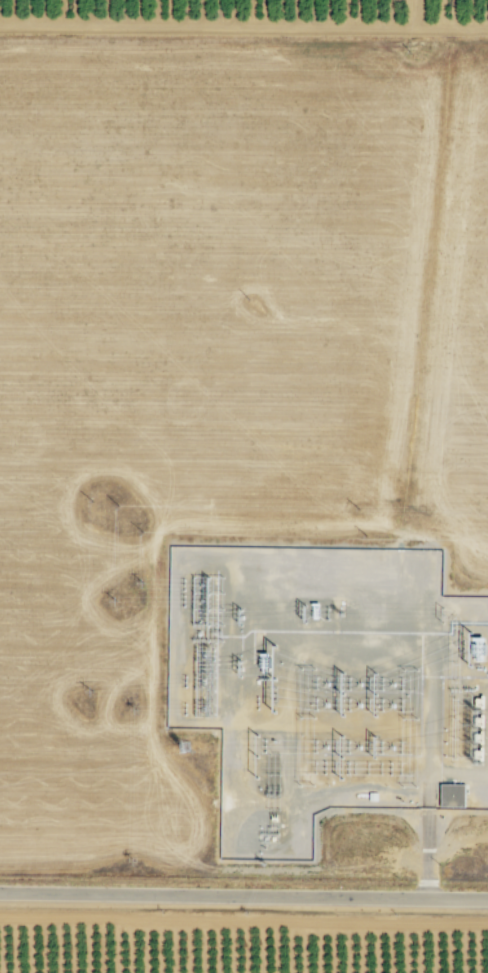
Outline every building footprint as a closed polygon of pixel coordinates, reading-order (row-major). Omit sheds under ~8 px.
[(465,808),(466,785),(441,785),(441,808),(465,808)]
